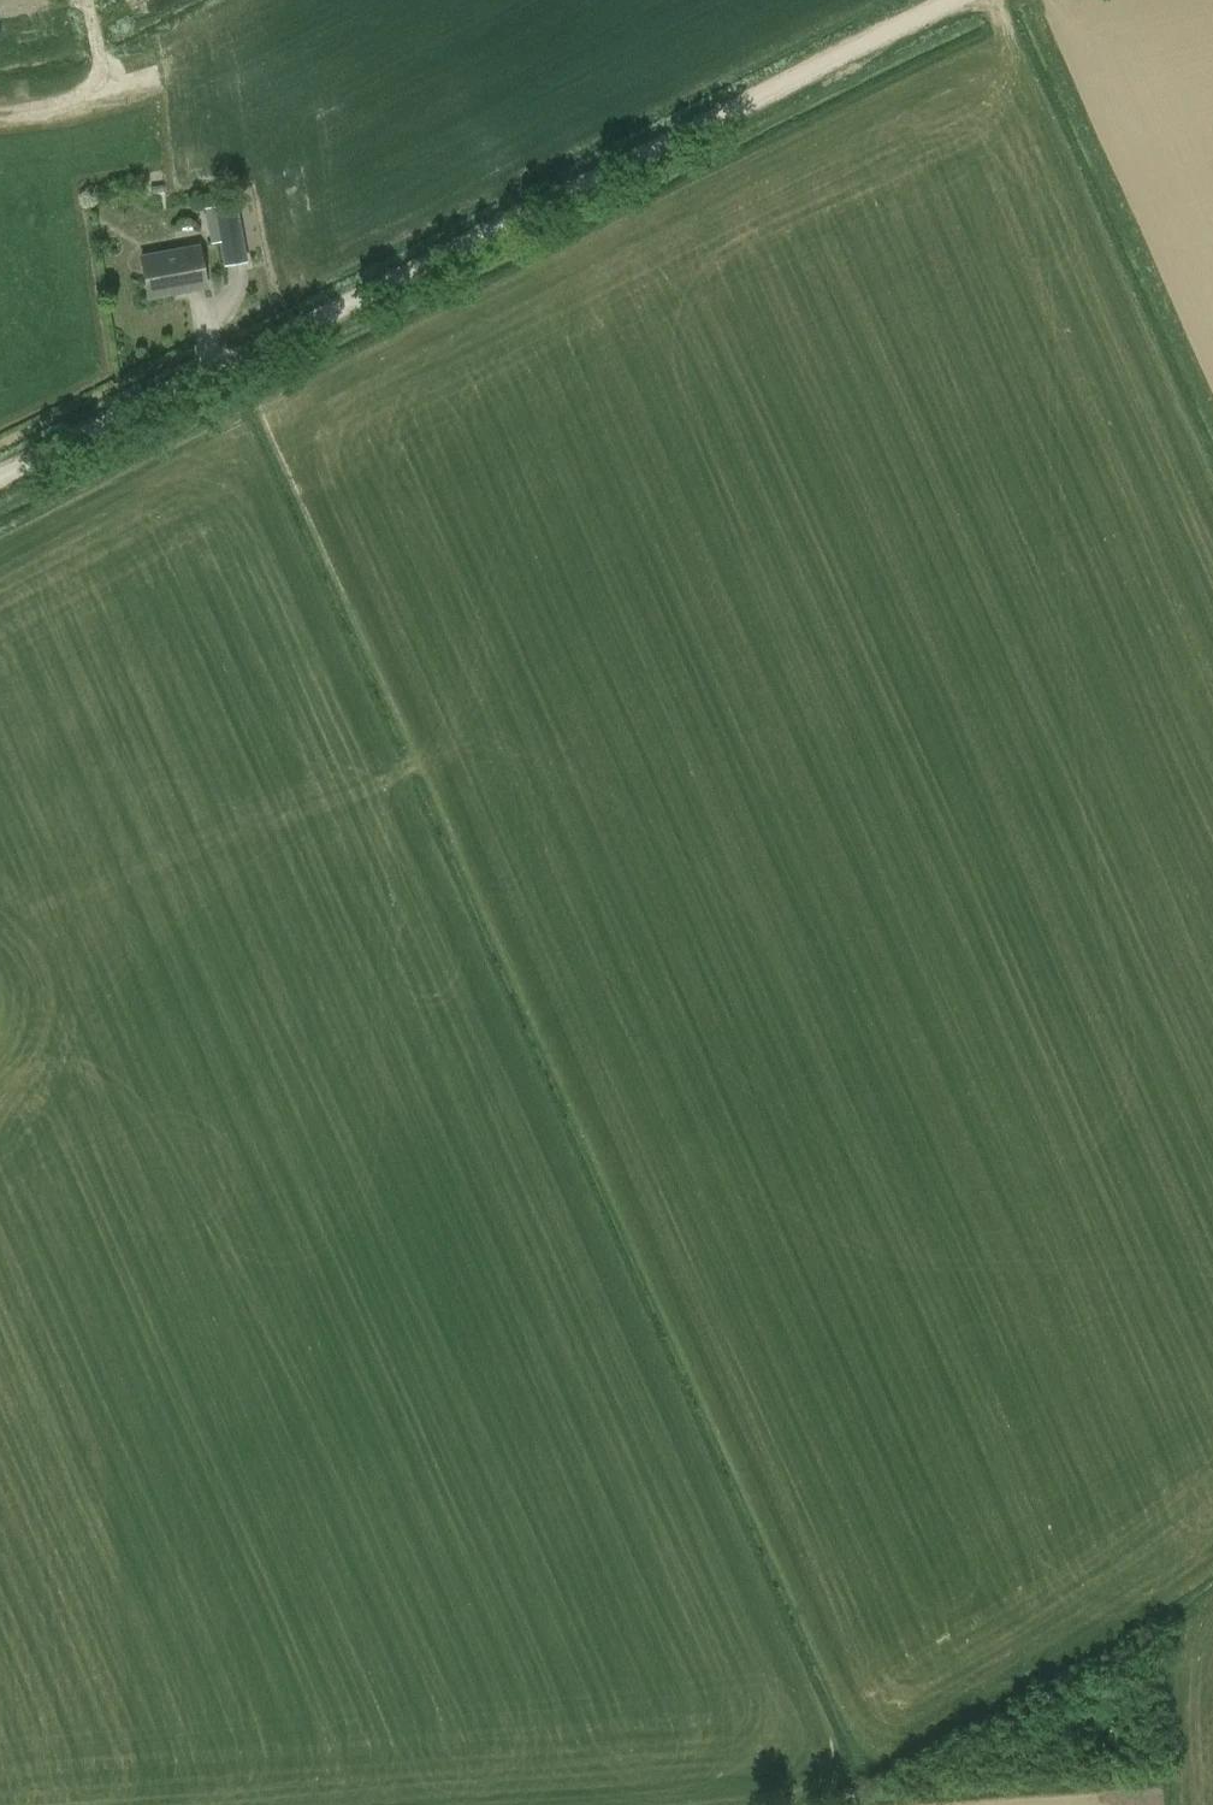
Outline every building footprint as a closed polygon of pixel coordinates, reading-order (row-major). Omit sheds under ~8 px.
[(210,165),(221,222),(240,218),(229,162),(210,165)] [(198,247),(139,258),(147,298),(206,287),(198,247)]
